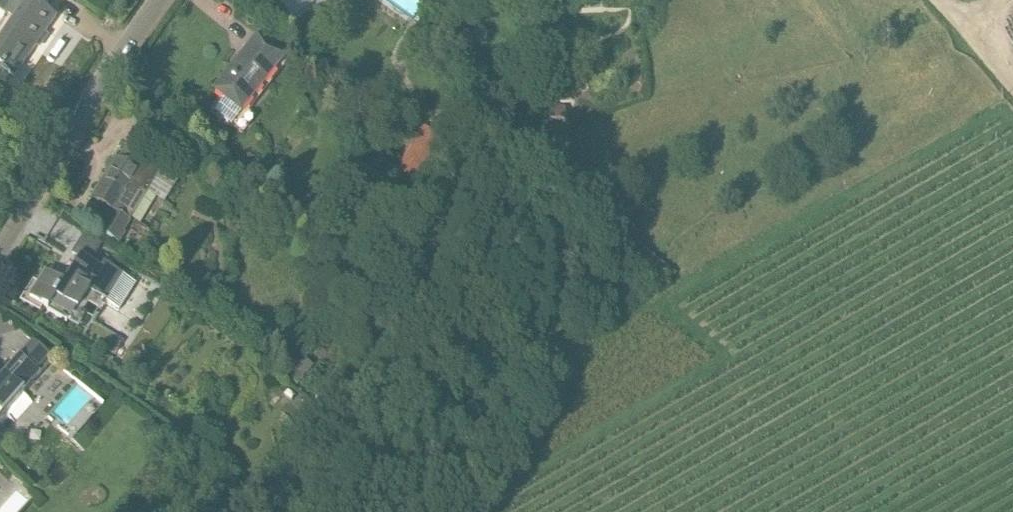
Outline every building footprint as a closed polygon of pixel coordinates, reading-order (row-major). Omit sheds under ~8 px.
[(55,17),(31,0),(0,0),(0,13),(6,17),(0,26),(0,66),(14,76),(55,17)] [(291,57),(262,34),(259,38),(256,35),(212,90),(226,101),(216,112),(241,133),(255,117),(248,111),(291,57)] [(415,183),(443,139),(423,127),(395,170),(415,183)] [(163,166),(127,144),(119,157),(118,157),(92,198),(129,221),(163,166)] [(103,271),(91,264),(103,244),(85,233),(70,255),(78,260),(63,284),(45,273),(29,299),(61,320),(69,307),(76,312),(89,292),(106,303),(124,275),(107,264),(103,271)] [(20,356),(0,379),(0,405),(1,404),(8,410),(40,374),(37,372),(51,357),(33,341),(20,356)]
